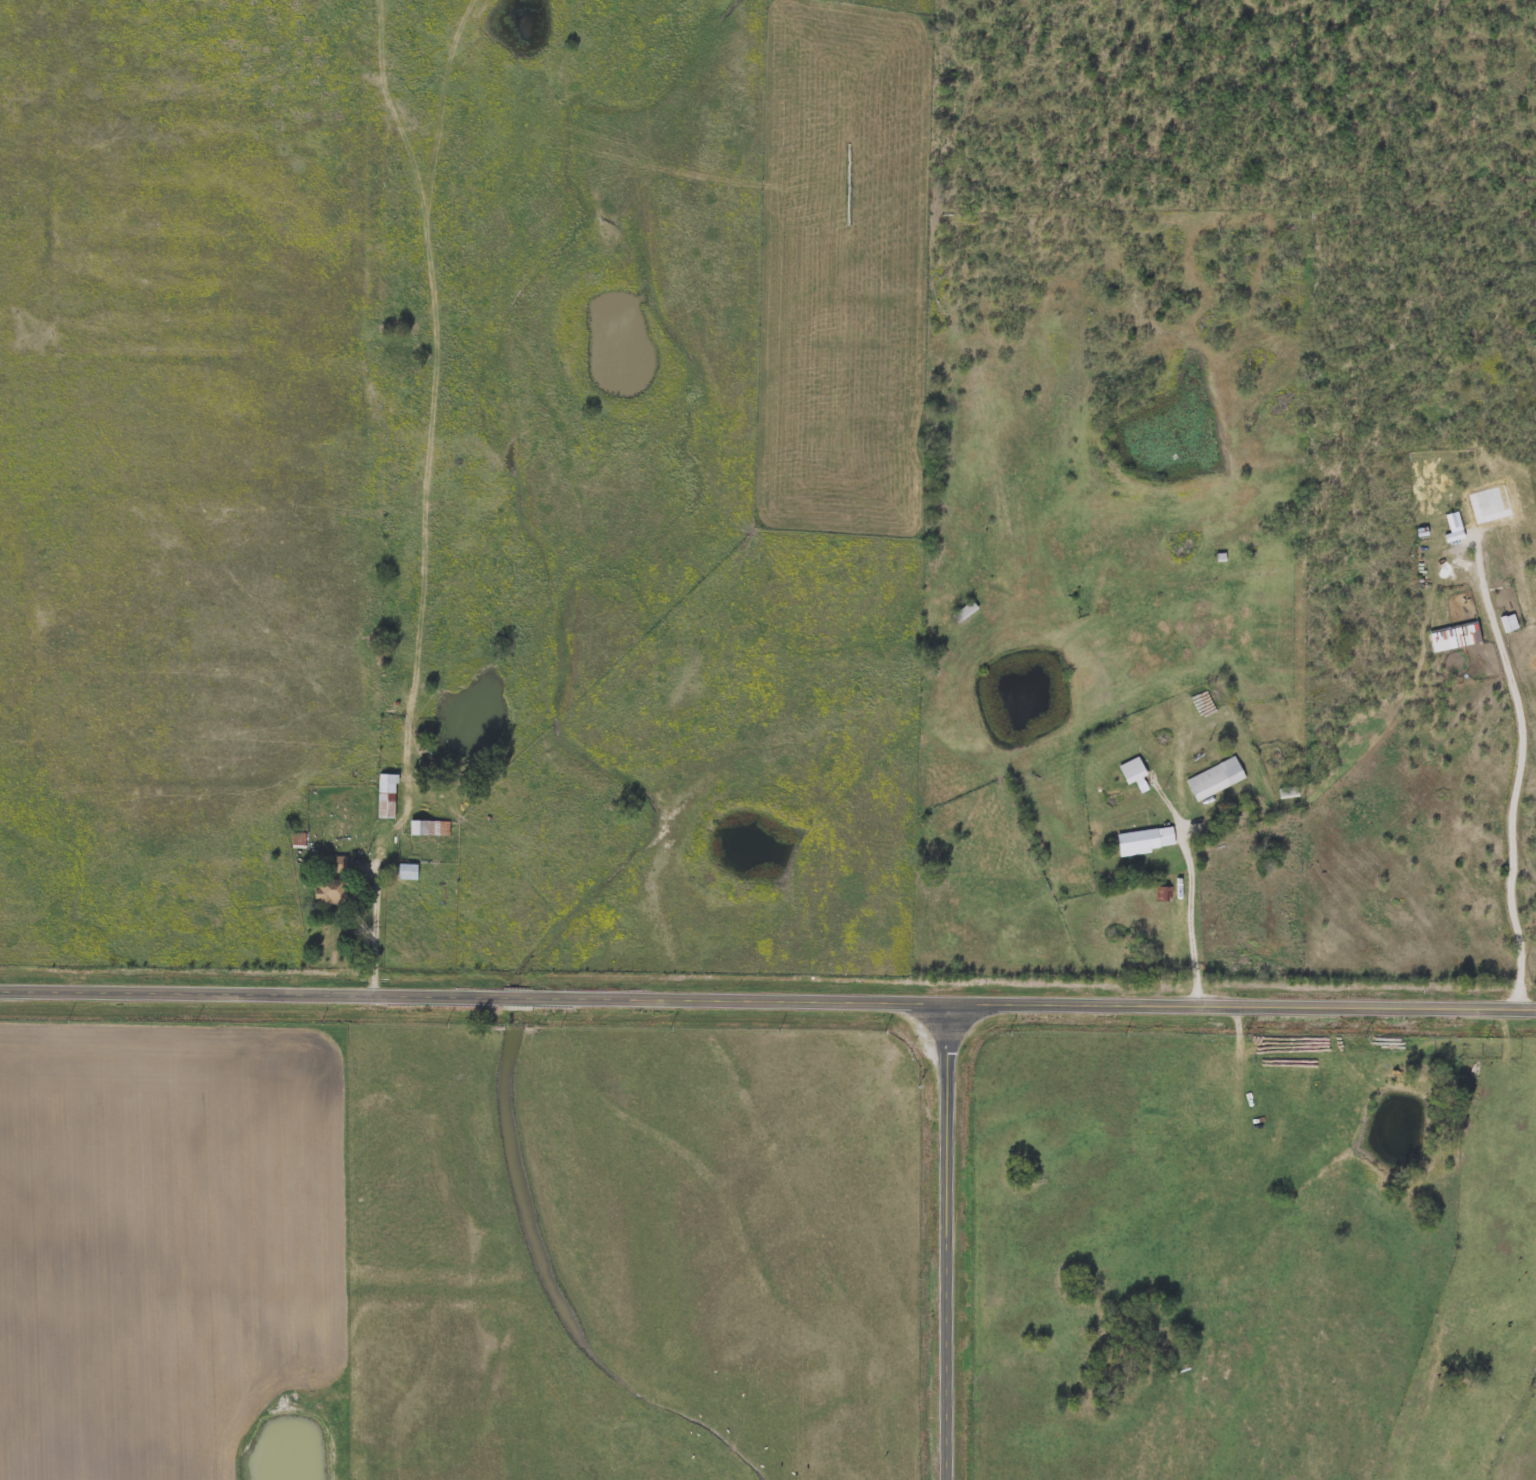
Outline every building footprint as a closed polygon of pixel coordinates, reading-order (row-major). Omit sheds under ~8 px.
[(950,614),(971,600),(976,608),(956,622),(950,614)] [(1195,801),(1185,779),(1234,756),(1244,778),(1195,801)] [(1116,782),(1110,770),(1137,757),(1147,777),(1127,787),(1123,778),(1116,782)] [(395,774),(395,818),(377,818),(377,774),(395,774)] [(1279,789),(1296,789),(1296,797),(1279,797),(1279,789)] [(448,820),(448,835),(409,835),(409,820),(448,820)] [(1119,855),(1116,833),(1172,827),(1174,848),(1119,855)] [(304,845),(291,845),(291,834),(304,834),(304,845)] [(345,856),(345,876),(346,876),(346,904),(314,904),(314,856),(345,856)] [(415,879),(398,879),(398,864),(415,864),(415,879)]
